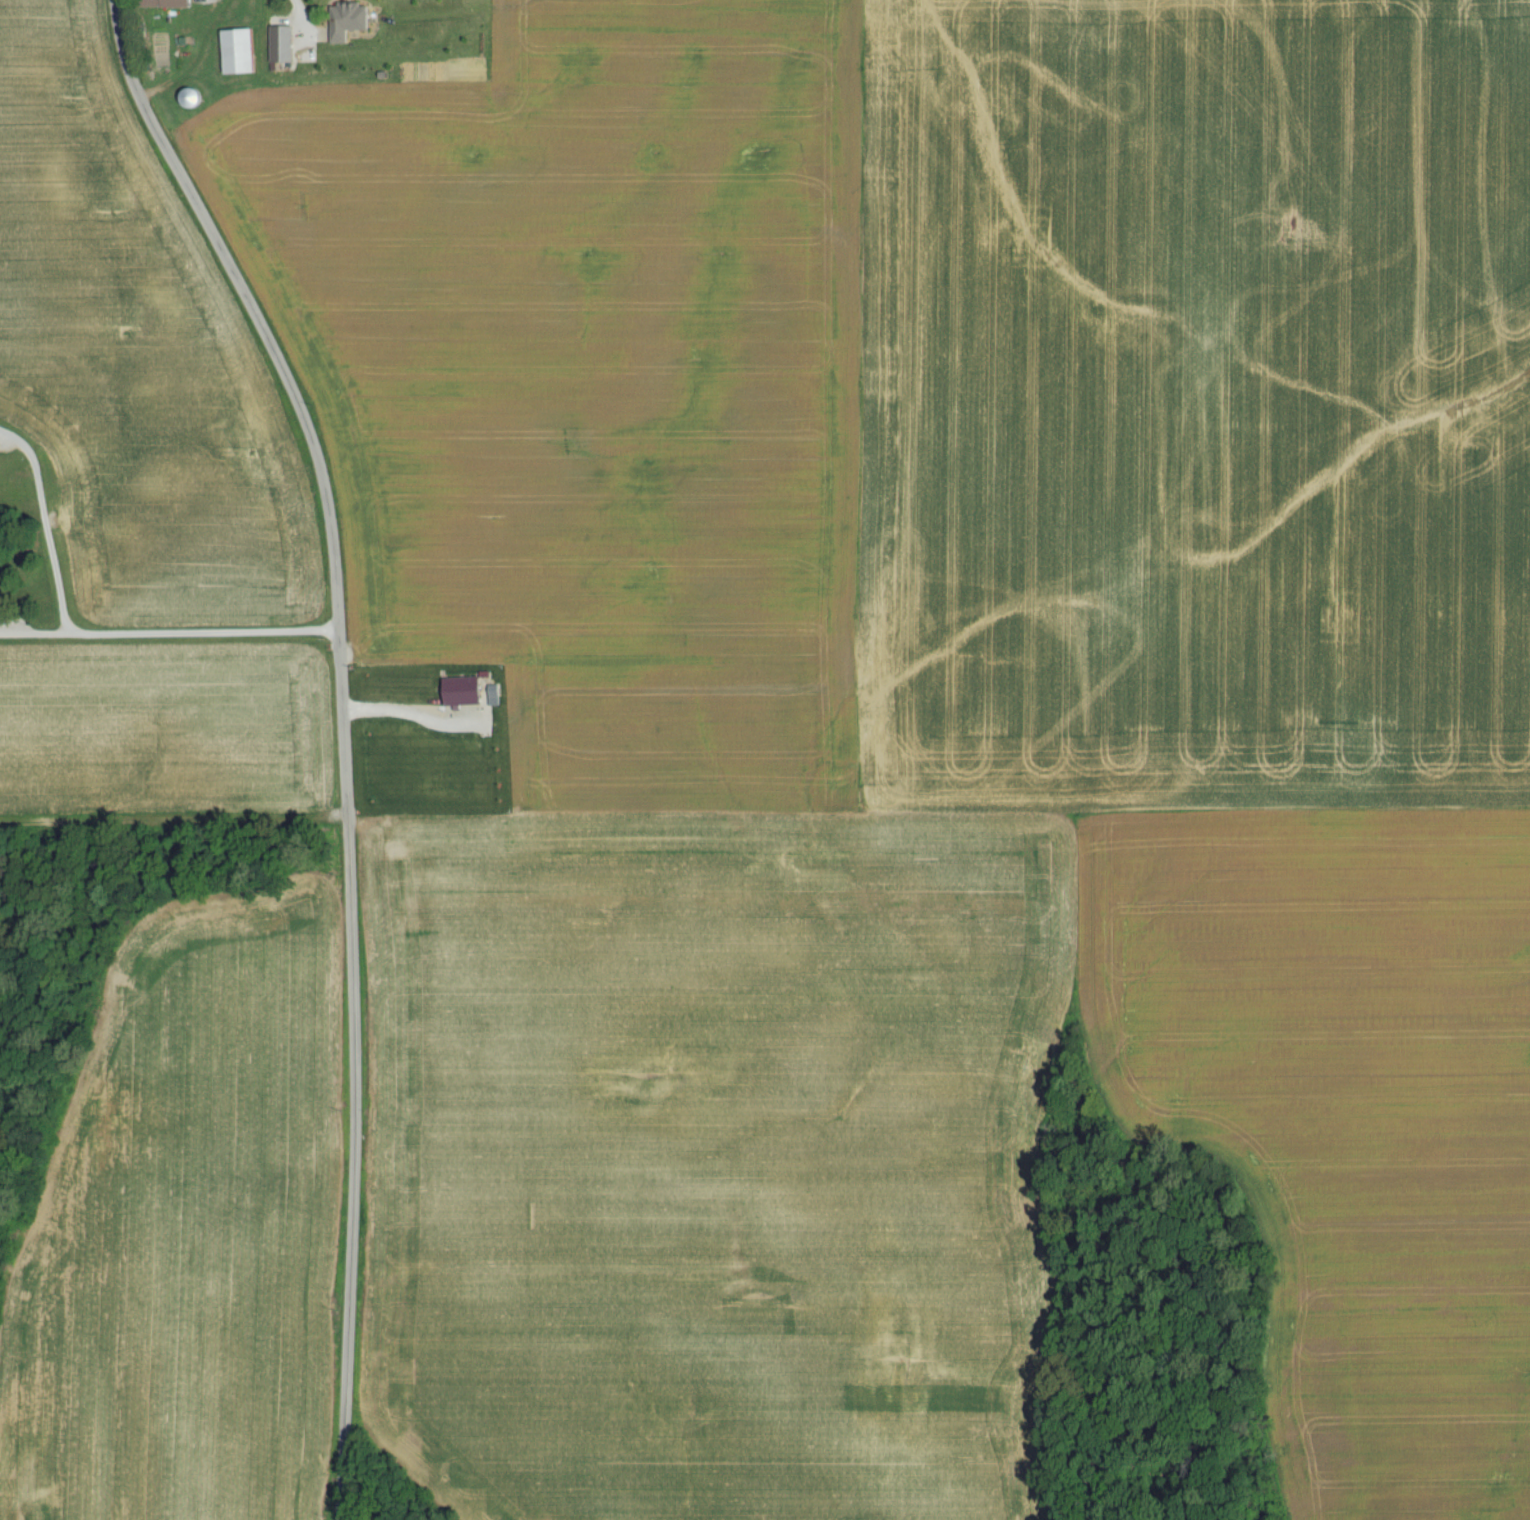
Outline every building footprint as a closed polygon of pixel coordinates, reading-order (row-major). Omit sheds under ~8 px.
[(198,9),(198,0),(144,0),(144,9),(198,9)] [(259,30),(225,32),(227,76),(261,74),(259,30)] [(199,91),(187,93),(189,108),(201,107),(199,91)]
